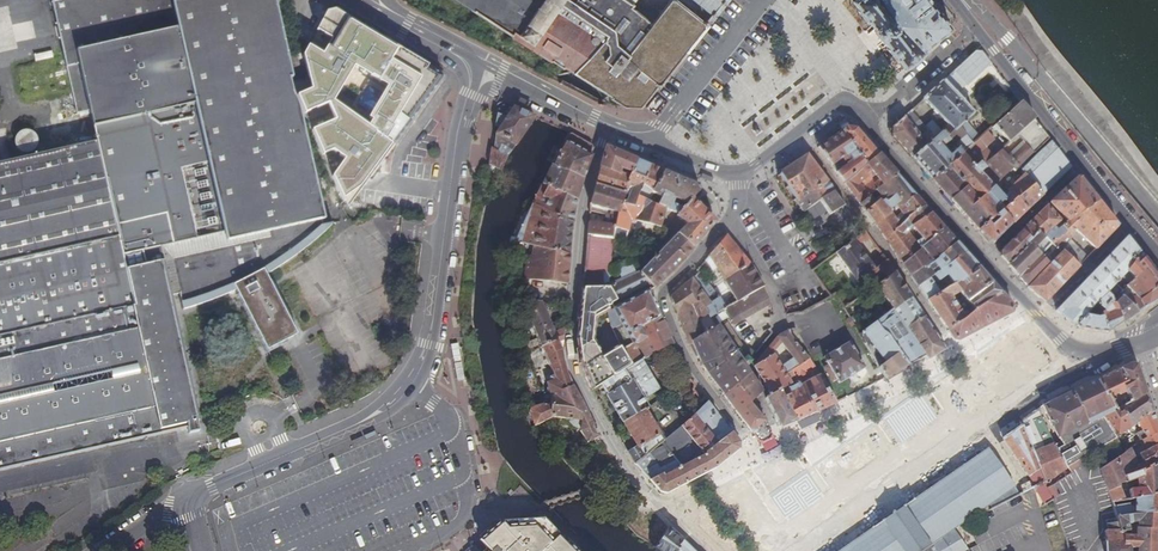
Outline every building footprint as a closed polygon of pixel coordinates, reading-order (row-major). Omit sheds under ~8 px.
[(191,421),(163,300),(151,247),(307,211),(316,209),(276,6),(280,0),(79,0),(53,6),(78,114),(86,113),(93,144),(0,165),(0,466),(191,421)] [(483,17),(485,14),(515,34),(514,36),(556,62),(557,60),(561,63),(585,78),(609,93),(607,96),(610,98),(613,95),(627,104),(642,105),(660,83),(662,83),(703,29),(708,24),(690,9),(679,0),(668,0),(654,17),(630,3),(632,0),(457,0),(483,17)] [(696,2),(693,0),(679,0),(690,9),(696,2)] [(696,2),(714,16),(727,0),(697,0),(696,2)] [(954,28),(940,12),(939,11),(929,0),(852,0),(851,1),(878,36),(904,69),(927,53),(925,50),(954,28)] [(399,138),(411,121),(431,96),(444,78),(443,75),(425,64),(400,49),(358,24),(341,13),(339,17),(333,14),(325,14),(315,36),(310,43),(305,54),(307,64),(310,76),(313,89),(299,95),(323,153),(334,149),(344,157),(332,177),(337,187),(343,201),(351,194),(363,186),(369,178),(399,138)] [(295,44),(287,46),(291,68),(299,66),(295,44)] [(950,76),(961,88),(965,85),(967,87),(992,65),(982,52),(976,52),(951,75),(950,76)] [(974,113),(956,94),(961,88),(950,76),(925,99),(948,125),(944,129),(956,142),(966,133),(974,142),(977,140),(995,125),(991,121),(984,128),(982,126),(974,132),(965,121),(974,113)] [(644,107),(656,116),(668,102),(656,93),(644,107)] [(1024,106),(1021,103),(995,125),(1002,133),(1009,141),(1034,120),(1024,106)] [(508,164),(537,116),(520,108),(516,106),(509,118),(501,114),(498,126),(503,128),(499,134),(498,146),(503,149),(502,152),(494,148),(492,164),(496,165),(495,168),(500,170),(501,167),(505,169),(508,170),(511,165),(508,164)] [(920,133),(928,126),(913,109),(905,117),(920,133)] [(915,156),(929,143),(920,133),(905,117),(895,126),(893,131),(915,156)] [(1042,130),(1034,120),(1009,141),(998,150),(991,156),(987,160),(991,164),(987,167),(991,171),(993,174),(998,180),(1013,167),(1007,160),(1042,130)] [(942,131),(933,121),(928,126),(920,133),(929,143),(942,131)] [(855,153),(864,166),(879,152),(871,144),(855,126),(849,125),(844,129),(856,145),(854,147),(857,151),(855,153)] [(984,148),(1002,133),(995,125),(977,140),(984,148)] [(844,129),(833,136),(819,146),(825,154),(845,183),(864,166),(855,153),(857,151),(854,147),(856,145),(844,129)] [(961,154),(964,151),(956,142),(944,129),(942,131),(929,143),(915,156),(926,168),(933,177),(961,154)] [(964,151),(974,142),(966,133),(956,142),(964,151)] [(592,153),(596,144),(582,139),(570,134),(567,143),(592,153)] [(991,156),(984,148),(977,140),(974,142),(964,151),(961,154),(973,167),(979,162),(982,165),(984,163),(987,160),(991,156)] [(1053,144),(1050,140),(1016,170),(1019,173),(996,194),(1006,205),(1031,182),(1028,179),(1059,151),(1053,144)] [(594,154),(592,153),(567,143),(564,142),(547,165),(585,177),(594,154)] [(615,150),(611,148),(609,149),(604,163),(597,184),(616,190),(626,194),(640,161),(634,158),(626,155),(615,150)] [(1028,179),(1031,182),(1042,195),(1071,167),(1065,159),(1059,151),(1028,179)] [(879,152),(864,166),(845,183),(852,192),(860,202),(879,186),(896,172),(887,162),(879,152)] [(794,162),(821,200),(835,190),(813,158),(809,153),(801,158),(794,162)] [(976,170),(982,165),(979,162),(973,167),(961,154),(933,177),(946,192),(955,202),(971,191),(964,182),(976,171),(976,170)] [(638,199),(643,188),(652,166),(645,163),(640,161),(626,194),(622,204),(634,209),(638,199)] [(787,167),(781,171),(808,210),(810,208),(821,200),(794,162),(787,167)] [(581,189),(585,177),(547,165),(537,179),(579,199),(581,189)] [(652,166),(643,188),(654,193),(667,172),(660,169),(652,166)] [(799,217),(808,210),(781,171),(776,174),(773,176),(799,217)] [(992,188),(976,171),(964,182),(971,191),(955,202),(965,214),(973,223),(978,229),(1001,209),(1006,205),(996,194),(992,188)] [(669,212),(678,216),(693,200),(702,192),(700,186),(685,180),(667,172),(654,193),(643,188),(638,199),(669,212)] [(900,176),(896,172),(879,186),(887,197),(893,191),(905,182),(900,176)] [(773,176),(770,178),(795,219),(799,217),(773,176)] [(1050,204),(1068,223),(1097,201),(1090,192),(1081,180),(1077,178),(1058,197),(1050,204)] [(576,212),(579,199),(537,179),(523,197),(574,222),(576,212)] [(905,182),(893,191),(899,199),(895,203),(898,207),(915,194),(909,187),(905,182)] [(1006,205),(1001,209),(1013,222),(1028,208),(1042,195),(1031,182),(1006,205)] [(593,198),(591,205),(607,211),(616,190),(597,184),(593,198)] [(860,202),(867,212),(887,197),(879,186),(860,202)] [(617,215),(622,204),(626,194),(616,190),(607,211),(610,212),(617,215)] [(835,190),(821,200),(832,215),(846,205),(840,198),(835,190)] [(899,212),(906,220),(924,204),(920,199),(915,194),(898,207),(895,203),(899,199),(893,191),(887,197),(867,212),(877,225),(891,215),(893,217),(899,212)] [(572,239),(574,222),(523,197),(517,234),(510,233),(509,240),(517,241),(517,240),(534,244),(571,254),(572,239)] [(631,219),(660,228),(669,212),(638,199),(634,209),(622,204),(617,215),(615,226),(615,227),(619,229),(617,234),(625,237),(631,219)] [(704,211),(701,207),(693,200),(678,216),(677,218),(687,228),(639,271),(649,281),(654,287),(679,264),(706,233),(716,223),(704,211)] [(1057,234),(1049,242),(1054,246),(1057,243),(1059,243),(1066,250),(1071,246),(1086,261),(1118,227),(1109,216),(1097,201),(1068,223),(1063,228),(1057,234)] [(927,208),(924,204),(906,220),(899,225),(885,237),(904,264),(920,249),(909,233),(915,228),(932,213),(927,208)] [(1005,261),(1009,265),(1023,251),(1049,225),(1053,229),(1059,223),(1046,208),(1002,250),(1002,257),(1005,261)] [(1013,222),(1001,209),(978,229),(984,236),(988,241),(993,240),(1001,233),(1013,222)] [(151,247),(163,300),(177,297),(168,258),(310,226),(307,211),(151,247)] [(906,220),(899,212),(893,217),(899,225),(906,220)] [(915,228),(927,242),(945,227),(938,220),(932,213),(915,228)] [(899,225),(893,217),(891,215),(877,225),(881,231),(885,237),(899,225)] [(180,309),(206,299),(226,291),(258,352),(288,337),(257,276),(257,275),(272,266),(287,256),(301,245),(314,233),(324,222),(310,226),(168,258),(177,297),(180,309)] [(615,227),(615,226),(589,223),(587,236),(613,238),(615,227)] [(1049,242),(1057,234),(1053,229),(1049,225),(1023,251),(1009,265),(1012,268),(1016,273),(1049,242)] [(950,233),(945,227),(927,242),(920,249),(904,264),(912,277),(957,241),(950,233)] [(920,249),(927,242),(915,228),(909,233),(920,249)] [(861,282),(873,274),(888,261),(885,256),(873,265),(861,247),(871,238),(866,231),(840,253),(861,282)] [(714,266),(723,283),(725,281),(749,265),(742,254),(735,245),(727,234),(716,247),(704,261),(709,269),(714,266)] [(610,271),(613,238),(587,236),(586,255),(584,271),(610,271)] [(514,258),(514,253),(518,253),(517,241),(509,240),(509,257),(514,258)] [(1134,248),(1127,240),(1056,313),(1065,320),(1072,327),(1083,316),(1096,303),(1104,311),(1117,298),(1119,295),(1122,292),(1115,284),(1126,271),(1135,261),(1138,265),(1143,260),(1140,256),(1134,248)] [(936,274),(945,268),(955,283),(959,280),(961,279),(964,276),(978,265),(971,257),(961,246),(957,241),(912,277),(929,303),(942,293),(935,283),(939,280),(936,274)] [(1027,285),(1029,288),(1062,253),(1054,246),(1049,242),(1016,273),(1024,282),(1027,285)] [(1054,246),(1062,253),(1079,269),(1083,264),(1086,261),(1071,246),(1066,250),(1059,243),(1057,243),(1054,246)] [(569,270),(571,254),(534,244),(533,254),(527,254),(525,276),(568,283),(569,270)] [(1079,269),(1062,253),(1029,288),(1037,296),(1045,304),(1063,285),(1079,269)] [(1132,279),(1142,269),(1155,285),(1151,290),(1157,299),(1157,279),(1152,272),(1143,260),(1138,265),(1135,261),(1126,271),(1132,279)] [(893,268),(888,261),(873,274),(880,284),(896,273),(893,268)] [(749,265),(725,281),(723,283),(722,283),(732,302),(763,284),(761,281),(749,265)] [(978,265),(964,276),(968,281),(964,284),(961,279),(959,280),(955,283),(959,289),(964,297),(966,299),(992,281),(984,272),(978,265)] [(824,280),(830,289),(835,285),(823,267),(818,271),(824,280)] [(942,293),(955,283),(945,268),(936,274),(939,280),(935,283),(942,293)] [(1119,295),(1136,314),(1150,305),(1157,299),(1151,290),(1155,285),(1142,269),(1132,279),(1122,292),(1119,295)] [(609,286),(617,300),(649,281),(639,271),(609,286)] [(1122,292),(1132,279),(1126,271),(1115,284),(1122,292)] [(885,296),(895,310),(913,298),(904,285),(896,273),(880,284),(878,286),(885,296)] [(582,289),(605,287),(605,275),(584,276),(582,289)] [(676,315),(704,296),(691,277),(690,277),(690,278),(690,280),(691,280),(670,298),(676,315)] [(966,299),(977,311),(1002,292),(996,286),(992,281),(966,299)] [(717,298),(723,307),(728,304),(732,302),(722,283),(711,289),(717,298)] [(957,301),(952,294),(959,289),(955,283),(942,293),(929,303),(938,316),(946,328),(949,333),(977,311),(966,299),(964,297),(957,301)] [(728,304),(723,307),(732,322),(769,300),(763,284),(732,302),(728,304)] [(609,286),(605,287),(582,289),(581,301),(579,323),(611,304),(617,300),(609,286)] [(853,324),(858,335),(862,332),(877,322),(885,317),(888,315),(884,307),(873,314),(869,307),(885,296),(878,286),(846,309),(851,319),(853,318),(856,322),(853,324)] [(653,301),(648,290),(647,289),(614,308),(609,310),(610,311),(609,312),(608,313),(611,321),(609,322),(611,329),(613,334),(615,338),(620,346),(631,340),(637,340),(645,336),(642,332),(648,329),(644,322),(660,315),(655,305),(653,301)] [(952,294),(957,301),(964,297),(959,289),(952,294)] [(781,298),(785,311),(803,305),(798,292),(781,298)] [(1002,292),(977,311),(987,324),(1000,316),(1010,310),(1011,303),(1002,292)] [(567,294),(559,293),(557,304),(566,306),(567,294)] [(1128,320),(1136,314),(1119,295),(1117,298),(1117,311),(1122,323),(1128,320)] [(682,329),(688,343),(700,336),(718,326),(712,319),(703,325),(699,317),(708,312),(710,315),(723,307),(717,298),(709,303),(707,300),(704,296),(676,315),(681,326),(682,329)] [(895,310),(908,331),(926,317),(913,298),(895,310)] [(1097,318),(1083,316),(1072,327),(1076,329),(1078,331),(1107,334),(1122,323),(1117,311),(1117,298),(1104,311),(1097,318)] [(565,317),(549,322),(540,302),(521,299),(537,336),(511,344),(512,355),(531,349),(542,346),(562,340),(565,317)] [(1083,316),(1097,318),(1104,311),(1096,303),(1083,316)] [(614,308),(611,304),(579,323),(578,341),(580,354),(581,363),(583,372),(587,381),(591,390),(600,385),(612,377),(603,362),(602,339),(613,334),(611,329),(609,322),(611,321),(608,313),(609,312),(610,311),(609,310),(614,308)] [(925,357),(908,331),(895,310),(888,315),(885,317),(886,320),(878,325),(881,329),(885,331),(888,334),(889,336),(908,366),(916,362),(925,357)] [(987,324),(977,311),(949,333),(955,342),(958,342),(973,333),(987,324)] [(637,340),(631,340),(620,346),(630,367),(641,360),(673,342),(670,337),(660,315),(644,322),(648,329),(642,332),(645,336),(637,340)] [(877,322),(878,325),(886,320),(885,317),(877,322)] [(936,356),(946,350),(926,317),(908,331),(925,357),(927,360),(936,356)] [(848,321),(850,326),(853,324),(856,322),(853,318),(851,319),(848,321)] [(906,367),(908,366),(889,336),(888,334),(885,331),(881,329),(878,325),(877,322),(862,332),(866,338),(872,347),(884,364),(878,367),(886,377),(897,371),(906,367)] [(755,352),(748,346),(744,350),(745,355),(739,358),(718,326),(700,336),(688,343),(688,344),(692,342),(699,361),(705,369),(725,395),(746,368),(752,359),(751,358),(755,352)] [(783,334),(779,336),(767,350),(761,358),(755,366),(760,375),(771,396),(779,392),(796,384),(789,374),(808,362),(790,338),(789,331),(783,334)] [(861,342),(866,338),(862,332),(858,335),(858,337),(860,339),(861,342)] [(861,342),(860,339),(849,347),(848,345),(823,362),(828,370),(825,372),(834,385),(837,383),(840,387),(865,370),(860,363),(870,355),(867,350),(861,342)] [(549,380),(546,382),(549,396),(572,386),(568,374),(564,364),(564,362),(561,351),(562,340),(542,346),(544,352),(551,375),(548,376),(549,380)] [(533,355),(544,352),(542,346),(531,349),(533,355)] [(878,367),(884,364),(872,347),(867,350),(870,355),(878,367)] [(612,377),(600,385),(622,421),(646,406),(642,399),(659,388),(641,360),(630,367),(612,377)] [(836,403),(808,362),(789,374),(796,384),(809,374),(813,381),(800,389),(816,412),(826,408),(836,403)] [(1138,366),(1130,364),(1120,369),(1132,402),(1147,394),(1143,382),(1138,366)] [(750,400),(761,390),(752,377),(746,368),(725,395),(759,441),(765,443),(772,438),(773,432),(771,429),(765,420),(759,412),(750,400)] [(1116,411),(1132,402),(1120,369),(1106,376),(1097,380),(1105,396),(1107,395),(1116,411)] [(1097,380),(1083,387),(1072,393),(1084,421),(1093,435),(1104,456),(1113,451),(1120,446),(1116,440),(1116,439),(1114,440),(1102,419),(1116,411),(1107,395),(1105,396),(1097,380)] [(800,389),(796,384),(779,392),(796,421),(805,417),(816,412),(800,389)] [(578,429),(587,441),(599,433),(589,414),(572,386),(549,396),(549,400),(550,402),(552,416),(581,420),(578,429)] [(772,411),(782,428),(789,425),(796,421),(779,392),(771,396),(765,399),(772,411)] [(1056,401),(1044,407),(1058,439),(1062,446),(1068,442),(1086,467),(1095,462),(1104,456),(1093,435),(1084,421),(1072,393),(1056,401)] [(1116,439),(1116,440),(1138,425),(1153,410),(1150,403),(1147,394),(1132,402),(1116,411),(1102,419),(1114,440),(1116,439)] [(550,402),(549,400),(530,405),(528,409),(533,423),(552,416),(550,402)] [(682,425),(674,432),(704,473),(715,467),(726,458),(738,448),(739,442),(708,401),(682,425)] [(645,410),(647,408),(646,406),(622,421),(637,445),(628,452),(634,463),(664,440),(645,410)] [(1153,410),(1138,425),(1141,431),(1139,433),(1142,441),(1146,451),(1157,447),(1157,426),(1153,410)] [(1030,416),(1029,417),(1041,446),(1052,441),(1040,414),(1032,418),(1030,416)] [(1021,424),(1021,425),(1027,438),(1031,449),(1041,446),(1029,417),(1027,418),(1021,422),(1021,424)] [(1027,438),(1021,425),(1013,431),(1004,438),(1036,487),(1044,482),(1032,450),(1031,449),(1027,438)] [(661,491),(667,494),(684,485),(702,474),(704,473),(674,432),(664,440),(634,463),(643,473),(661,491)] [(1032,450),(1044,482),(1065,470),(1056,449),(1055,450),(1052,441),(1041,446),(1031,449),(1032,450)] [(1073,475),(1086,467),(1068,442),(1062,446),(1058,449),(1062,456),(1066,465),(1067,468),(1068,468),(1073,475)] [(1118,457),(1123,453),(1120,446),(1113,451),(1116,458),(1118,457)] [(1134,461),(1128,450),(1123,453),(1118,457),(1125,481),(1157,466),(1157,447),(1146,451),(1138,455),(1140,459),(1143,466),(1137,468),(1134,461)] [(953,528),(966,519),(989,504),(1014,487),(988,449),(894,515),(842,550),(921,550),(953,528)] [(1065,470),(1067,468),(1066,465),(1062,456),(1058,449),(1056,449),(1065,470)] [(1118,457),(1116,458),(1099,470),(1113,501),(1136,498),(1157,495),(1157,466),(1125,481),(1118,457)] [(1143,466),(1140,459),(1134,461),(1137,468),(1143,466)] [(1020,495),(1014,487),(989,504),(992,510),(1020,495)] [(1136,498),(1113,501),(1114,504),(1115,515),(1157,514),(1157,495),(1136,498)] [(989,504),(966,519),(968,523),(992,510),(989,504)] [(1115,515),(1117,523),(1108,525),(1109,531),(1107,531),(1108,550),(1157,550),(1157,514),(1115,515)] [(490,550),(581,550),(562,530),(544,516),(504,525),(503,524),(481,541),(490,550)] [(668,527),(658,549),(660,550),(677,550),(682,539),(676,534),(668,527)] [(953,528),(921,550),(969,550),(953,528)] [(682,539),(677,550),(694,550),(682,539)]
